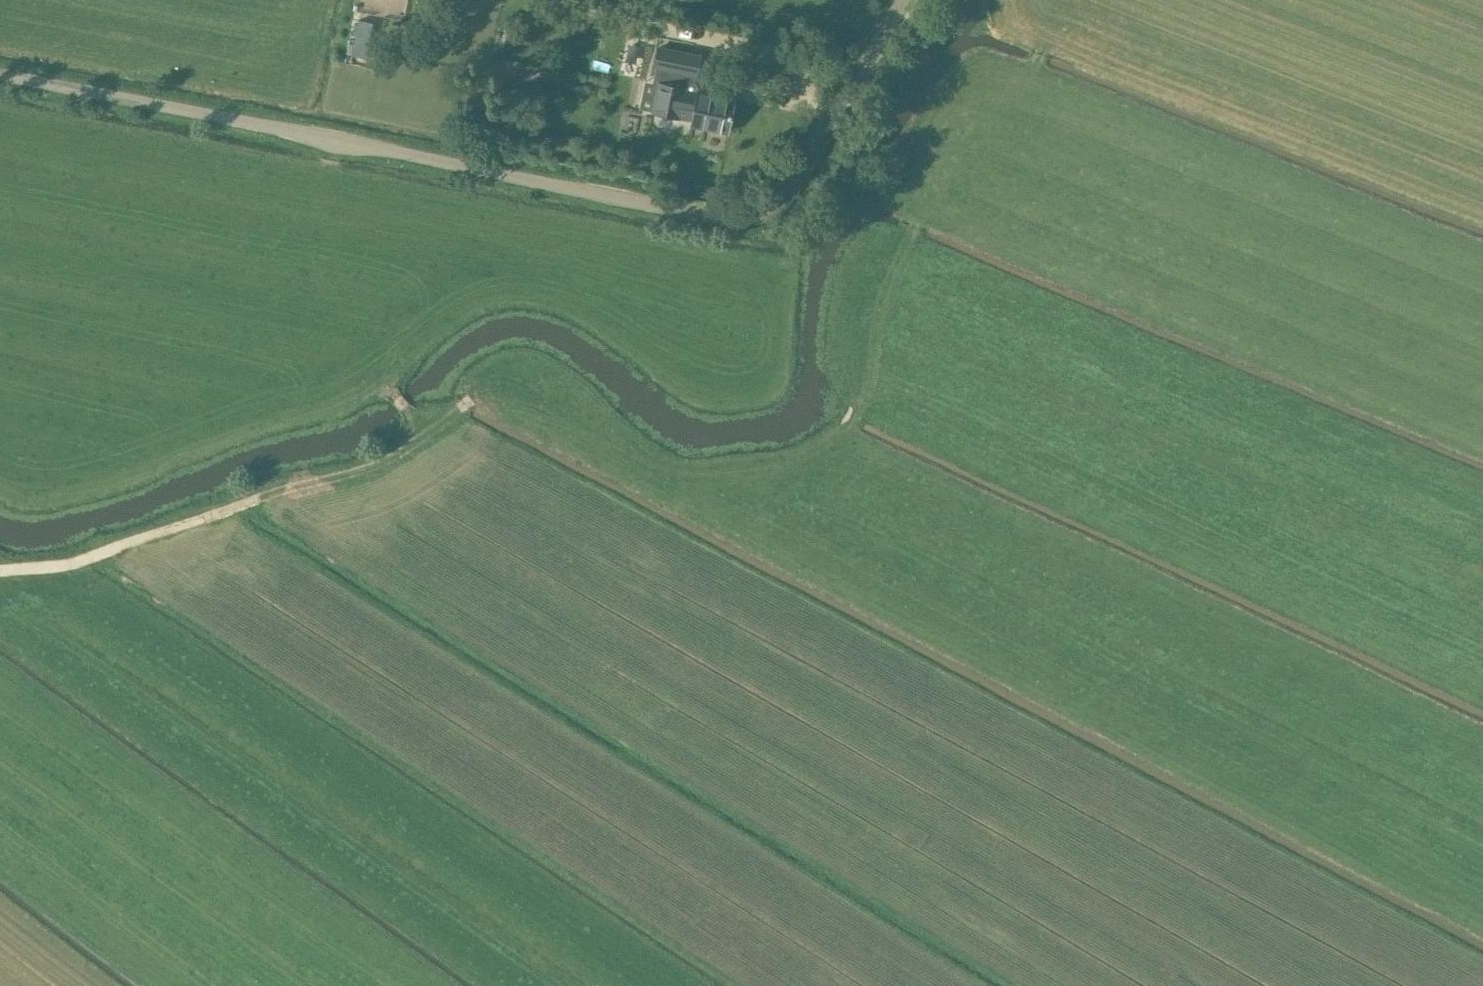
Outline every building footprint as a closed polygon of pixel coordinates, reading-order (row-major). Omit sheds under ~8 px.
[(359,21),(352,56),(364,58),(371,23),(359,21)] [(658,47),(654,70),(656,70),(697,78),(698,74),(702,55),(672,49),(658,47)] [(658,83),(652,112),(670,116),(670,118),(680,119),(680,116),(691,118),(690,126),(703,128),(704,123),(728,128),(735,96),(701,90),(704,76),(698,74),(697,78),(656,70),(653,82),(658,83)]
